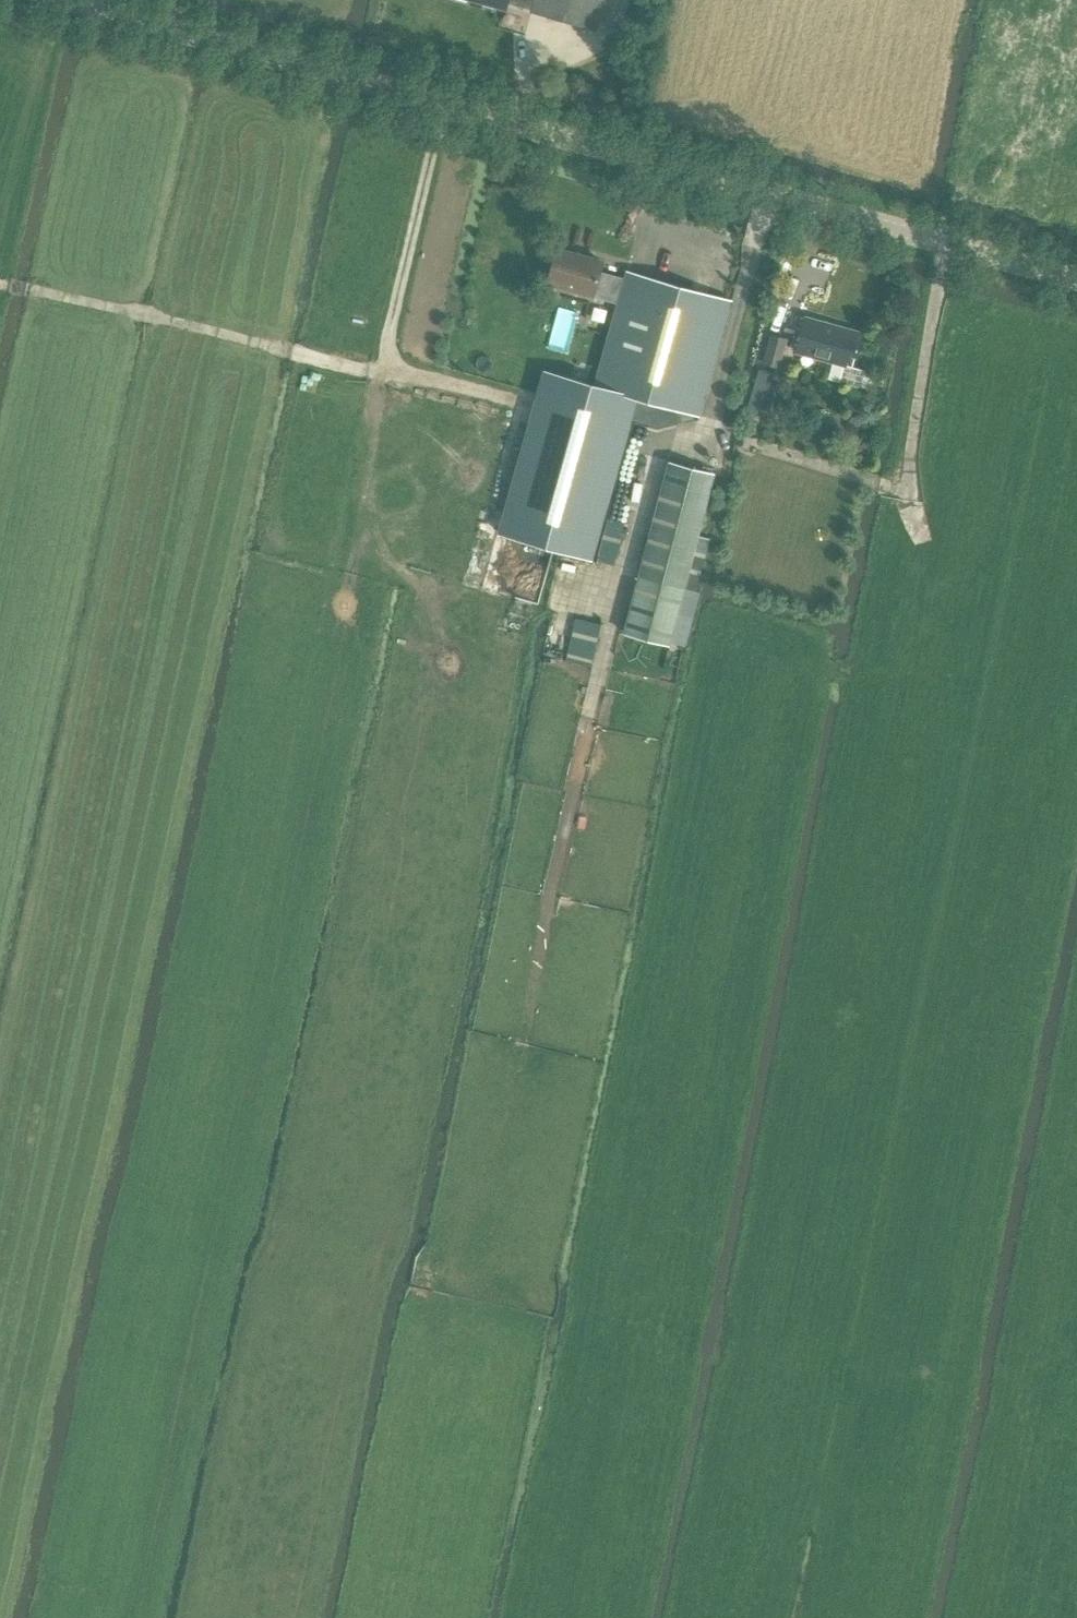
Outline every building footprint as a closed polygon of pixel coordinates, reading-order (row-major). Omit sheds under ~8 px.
[(505,8),(506,2),(531,9),(531,11),(594,29),(602,0),(477,0),(505,8)] [(530,416),(499,532),(566,550),(591,557),(625,435),(630,418),(657,426),(691,418),(693,413),(699,415),(731,300),(627,271),(626,271),(624,278),(599,271),(602,261),(556,248),(547,282),(592,294),(593,291),(618,298),(594,384),(580,380),(543,370),(538,387),(530,416)] [(796,351),(851,367),(861,333),(805,317),(796,351)] [(763,362),(778,366),(786,338),(771,334),(763,362)] [(758,368),(746,411),(764,416),(776,374),(758,368)] [(668,462),(624,632),(668,643),(669,642),(684,646),(692,619),(699,591),(695,590),(709,539),(697,535),(713,473),(701,470),(668,462)]
